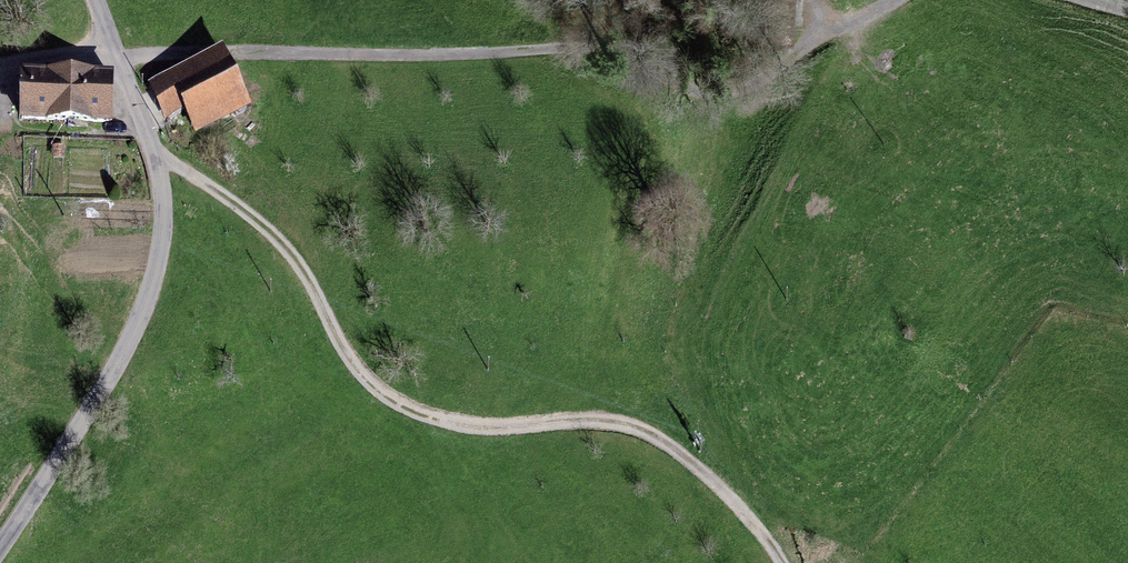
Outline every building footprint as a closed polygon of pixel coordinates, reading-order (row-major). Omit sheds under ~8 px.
[(220,53),(146,85),(165,122),(181,114),(195,137),(250,112),(220,53)] [(113,75),(16,73),(15,124),(112,126),(113,75)]
